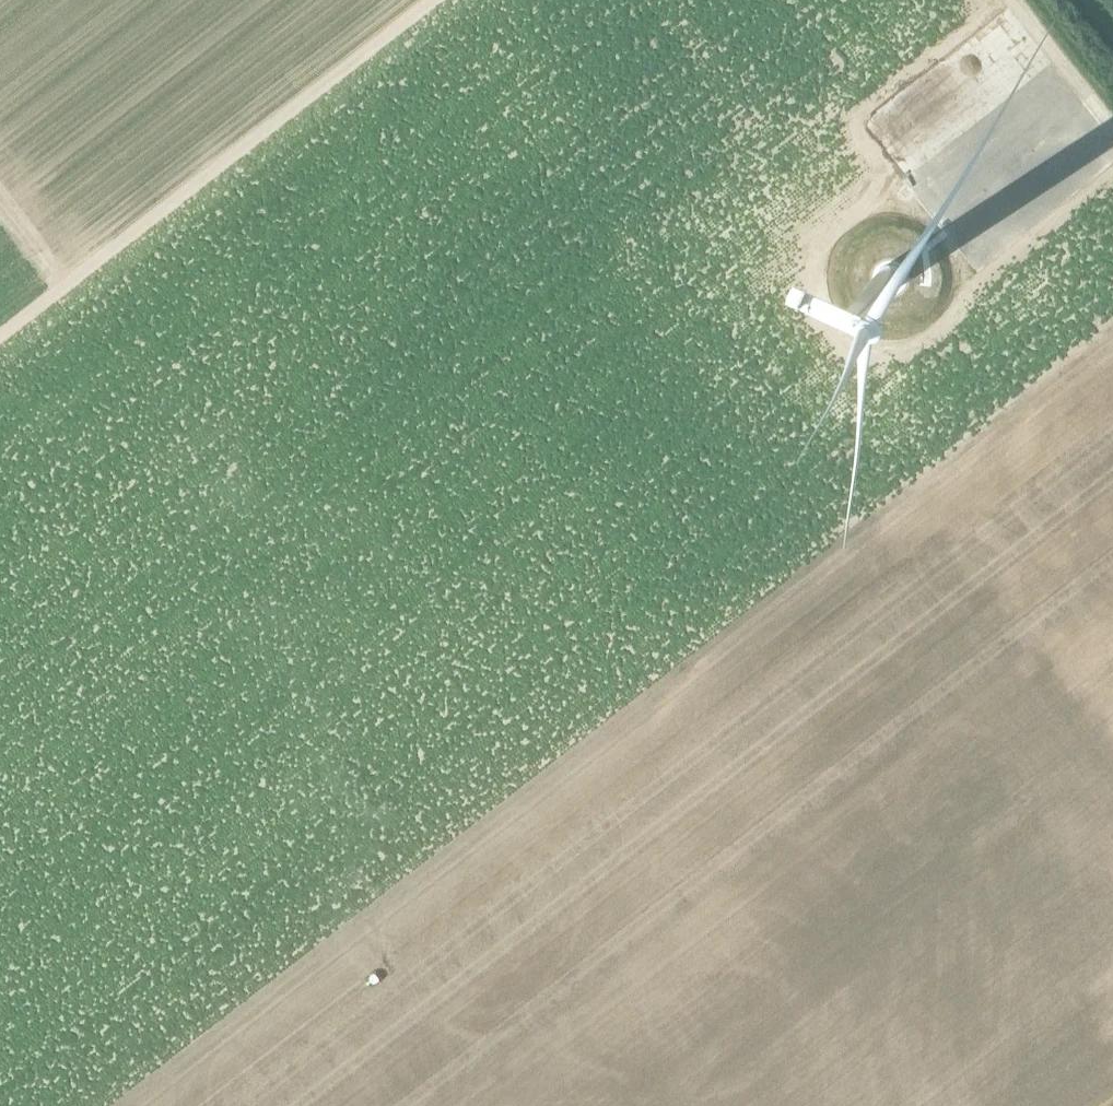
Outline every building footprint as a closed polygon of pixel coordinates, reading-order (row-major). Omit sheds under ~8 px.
[(903,281),(904,279),(903,277),(903,275),(902,273),(901,271),(900,269),(898,268),(896,267),(894,266),(892,266),(890,265),(888,266),(886,266),(884,267),(883,268),(881,269),(880,271),(879,273),(878,275),(877,277),(877,279),(877,281),(878,283),(879,285),(880,286),(881,288),(883,289),(884,290),(886,291),(888,292),(890,292),(892,292),(894,291),(896,290),(898,289),(900,288),(901,286),(902,285),(903,283),(903,281)]
